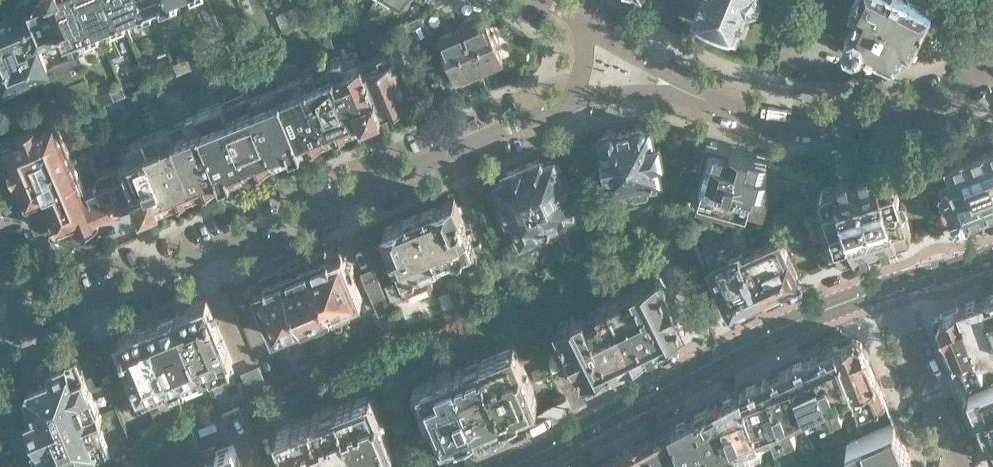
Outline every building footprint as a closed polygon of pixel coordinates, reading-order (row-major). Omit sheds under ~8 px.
[(54,0),(18,0),(21,10),(22,10),(37,42),(66,30),(54,0)] [(85,0),(54,0),(66,30),(71,43),(84,37),(86,40),(100,35),(98,31),(85,0)] [(116,0),(85,0),(98,31),(111,26),(113,29),(126,24),(124,21),(120,11),(121,10),(116,0)] [(121,10),(120,11),(124,21),(138,15),(139,18),(152,13),(151,10),(147,0),(116,0),(121,10)] [(151,10),(164,4),(165,8),(178,2),(177,0),(147,0),(151,10)] [(275,9),(283,29),(307,19),(310,17),(313,16),(307,2),(306,0),(296,0),(275,9)] [(456,0),(440,0),(438,4),(449,11),(456,0)] [(695,12),(695,13),(695,15),(736,32),(737,30),(737,29),(747,7),(748,7),(757,3),(758,0),(700,0),(695,12)] [(929,11),(927,10),(930,4),(928,0),(854,0),(850,8),(857,12),(851,25),(853,29),(848,31),(845,37),(847,44),(854,47),(858,46),(859,47),(891,62),(892,62),(892,64),(898,63),(897,60),(898,60),(903,47),(910,51),(929,11)] [(954,0),(942,0),(950,24),(960,21),(954,0)] [(989,14),(987,8),(986,1),(975,4),(979,17),(989,14)] [(37,42),(22,10),(21,10),(0,19),(0,80),(3,88),(7,86),(10,92),(27,85),(24,79),(48,69),(37,42)] [(431,39),(421,15),(407,21),(416,43),(417,45),(431,39)] [(497,45),(499,42),(494,31),(491,30),(485,17),(462,26),(480,69),(503,59),(497,45)] [(416,43),(407,21),(393,27),(400,44),(402,49),(416,43)] [(480,69),(462,26),(439,36),(445,50),(443,53),(448,65),(451,65),(457,78),(480,69)] [(415,86),(411,77),(412,76),(412,75),(412,74),(412,73),(412,72),(412,71),(411,70),(410,69),(408,69),(407,68),(404,60),(407,59),(402,49),(400,44),(362,59),(383,109),(384,109),(384,110),(385,111),(386,111),(390,113),(397,110),(399,105),(400,105),(399,103),(412,97),(408,89),(415,86)] [(383,109),(362,59),(358,48),(338,56),(337,54),(324,60),(325,62),(351,123),(383,109)] [(83,77),(75,59),(51,69),(59,87),(83,77)] [(351,123),(325,62),(312,67),(311,65),(300,70),(301,72),(327,133),(351,123)] [(327,133),(301,72),(288,77),(287,75),(274,81),(300,144),(327,133)] [(90,95),(83,77),(59,87),(66,105),(90,95)] [(300,144),(275,85),(249,96),(274,155),(300,144)] [(274,155),(249,96),(222,107),(247,166),(274,155)] [(247,166),(222,107),(221,102),(194,113),(195,114),(221,177),(247,166)] [(221,177),(195,114),(182,119),(183,121),(169,126),(195,187),(221,177)] [(65,121),(60,123),(57,115),(55,115),(37,122),(18,129),(19,130),(0,138),(0,141),(16,178),(17,178),(78,152),(65,121)] [(661,177),(658,160),(663,159),(660,140),(654,141),(651,124),(646,125),(643,122),(642,122),(635,123),(635,124),(633,128),(620,130),(617,131),(613,128),(613,127),(606,129),(604,133),(599,134),(599,139),(579,142),(584,170),(604,166),(608,187),(629,183),(632,200),(649,197),(648,191),(658,190),(656,178),(661,177)] [(195,187),(169,126),(169,124),(158,129),(158,131),(145,137),(171,198),(195,187)] [(987,131),(987,132),(981,134),(980,133),(979,133),(978,132),(977,132),(975,132),(973,133),(971,134),(970,135),(969,136),(969,137),(969,138),(969,139),(962,141),(946,147),(945,153),(947,157),(943,161),(946,169),(945,169),(944,169),(943,170),(942,171),(942,172),(942,173),(942,174),(945,181),(944,181),(943,182),(942,182),(941,183),(941,184),(941,185),(941,188),(941,189),(941,190),(942,191),(943,192),(944,192),(945,193),(956,221),(971,215),(970,213),(987,207),(990,206),(991,207),(992,207),(992,129),(987,131)] [(171,198),(145,137),(144,135),(132,140),(132,142),(118,148),(123,161),(138,197),(143,209),(171,198)] [(776,184),(779,175),(780,171),(771,168),(773,161),(766,159),(767,156),(752,152),(752,149),(707,136),(699,165),(703,166),(699,179),(703,180),(697,204),(736,215),(739,204),(773,214),(781,185),(776,184)] [(115,147),(111,138),(100,143),(104,151),(115,147)] [(138,197),(123,161),(99,171),(97,175),(97,177),(85,182),(77,163),(94,156),(90,147),(78,152),(17,178),(36,224),(38,225),(54,219),(60,233),(79,224),(80,226),(100,217),(98,212),(138,197)] [(572,198),(561,170),(561,167),(559,162),(557,161),(555,156),(544,160),(542,155),(523,163),(553,235),(564,230),(564,231),(568,232),(580,227),(582,223),(579,216),(578,212),(576,207),(577,204),(575,200),(572,198)] [(933,189),(920,155),(907,160),(920,194),(933,189)] [(913,232),(904,203),(906,203),(909,198),(907,194),(903,191),(901,192),(892,163),(877,168),(877,167),(872,168),(871,166),(870,165),(867,163),(865,161),(862,159),(859,159),(856,158),(852,159),(849,160),(846,161),(844,163),(842,164),(840,167),(839,170),(838,172),(838,173),(838,175),(838,176),(838,178),(838,179),(833,181),(834,181),(819,186),(821,194),(816,196),(812,184),(779,175),(776,184),(781,185),(805,192),(810,208),(818,205),(827,233),(833,231),(841,255),(855,250),(855,251),(899,237),(913,232)] [(553,235),(523,163),(504,171),(506,176),(496,181),(498,185),(497,188),(499,193),(502,195),(513,223),(513,226),(515,230),(517,232),(519,236),(521,240),(525,247),(528,249),(540,244),(542,240),(553,235)] [(480,259),(468,231),(473,229),(467,215),(463,217),(454,197),(419,212),(443,269),(456,264),(462,267),(480,259)] [(443,269),(419,212),(384,226),(390,241),(386,243),(394,262),(398,260),(403,272),(397,275),(405,295),(418,290),(418,291),(419,292),(421,293),(422,294),(424,294),(425,294),(427,294),(428,293),(430,292),(431,290),(431,289),(431,288),(431,287),(431,285),(431,284),(433,283),(430,275),(443,269)] [(799,277),(780,235),(762,244),(757,233),(752,236),(756,246),(743,252),(762,294),(799,277)] [(762,294),(743,252),(740,247),(733,250),(728,239),(722,242),(727,253),(709,261),(731,309),(762,294)] [(362,298),(353,275),(353,274),(354,273),(354,271),(354,270),(354,268),(354,267),(353,266),(353,265),(352,264),(351,262),(349,261),(347,260),(341,247),(329,252),(326,245),(309,252),(333,311),(362,298)] [(333,311),(309,252),(279,265),(305,328),(308,329),(310,329),(314,329),(318,329),(320,328),(322,327),(325,326),(328,324),(330,323),(331,321),(333,319),(334,317),(335,316),(333,311)] [(305,328),(279,265),(261,272),(264,279),(252,283),(258,297),(257,299),(256,302),(257,303),(257,304),(257,306),(258,307),(258,308),(260,310),(262,311),(263,312),(264,312),(276,340),(305,328)] [(385,295),(374,267),(361,272),(372,300),(374,299),(385,295)] [(672,295),(671,295),(661,275),(658,273),(634,285),(635,287),(635,286),(662,341),(685,330),(686,326),(678,309),(678,307),(678,306),(678,305),(677,302),(677,301),(675,298),(674,297),(672,295)] [(635,286),(635,287),(610,299),(636,354),(662,341),(635,286)] [(710,288),(697,294),(709,319),(721,314),(722,313),(710,288)] [(984,296),(992,319),(992,293),(984,296)] [(984,296),(959,305),(986,368),(992,365),(992,319),(984,296)] [(233,361),(207,299),(204,300),(202,299),(199,299),(197,300),(195,300),(194,301),(192,302),(191,304),(189,306),(177,311),(177,312),(178,312),(204,373),(233,361)] [(636,354),(610,299),(585,311),(611,366),(636,354)] [(986,368),(959,305),(940,313),(940,314),(941,314),(939,319),(938,319),(938,318),(937,319),(962,377),(969,392),(992,382),(986,368)] [(477,322),(471,308),(461,312),(468,326),(477,322)] [(611,366),(585,311),(584,309),(560,321),(559,324),(569,344),(568,346),(568,347),(568,348),(569,350),(570,352),(570,354),(572,356),(574,358),(576,358),(584,376),(588,377),(611,366)] [(204,373),(178,312),(177,312),(150,324),(175,385),(174,385),(175,387),(205,374),(204,373)] [(175,385),(150,324),(149,322),(137,328),(136,327),(134,327),(131,327),(130,327),(127,328),(125,330),(124,332),(123,333),(120,335),(145,397),(174,385),(175,385)] [(876,379),(869,362),(868,359),(860,340),(859,340),(855,338),(854,337),(835,345),(853,388),(851,389),(860,410),(885,398),(877,379),(876,379)] [(538,400),(514,342),(480,357),(504,414),(538,400)] [(853,388),(835,345),(811,356),(834,410),(834,411),(845,407),(844,405),(855,399),(851,389),(853,388)] [(91,389),(76,355),(66,360),(64,353),(37,365),(33,374),(36,381),(29,383),(26,390),(35,412),(36,413),(91,389)] [(834,410),(811,356),(811,355),(787,366),(806,409),(819,404),(824,414),(834,410)] [(504,414),(480,357),(454,368),(477,425),(489,420),(494,421),(500,419),(503,414),(504,414)] [(268,391),(257,365),(243,370),(254,396),(268,391)] [(806,409),(787,366),(764,377),(764,378),(786,431),(810,421),(806,409)] [(477,425),(454,368),(419,382),(443,439),(477,425)] [(786,431),(764,378),(740,389),(760,433),(763,439),(775,434),(776,436),(786,431)] [(992,382),(969,392),(968,392),(978,415),(992,409),(992,381),(992,382)] [(97,419),(102,416),(91,389),(36,413),(35,412),(23,417),(38,453),(32,456),(37,466),(57,466),(108,445),(97,419)] [(395,446),(371,389),(337,403),(360,461),(395,446)] [(760,433),(740,389),(717,401),(739,453),(751,448),(747,439),(760,433)] [(739,453),(717,401),(693,414),(710,455),(723,450),(727,459),(739,453)] [(337,403),(310,414),(332,466),(345,466),(346,466),(353,466),(357,465),(359,461),(360,461),(337,403)] [(245,418),(240,406),(222,413),(227,425),(245,418)] [(978,415),(988,439),(992,437),(992,409),(978,415)] [(887,421),(882,411),(869,416),(873,427),(887,421)] [(310,414),(276,428),(292,466),(332,466),(310,414)] [(693,414),(670,426),(688,466),(692,466),(699,464),(701,466),(715,466),(710,455),(693,414)] [(898,431),(894,422),(846,443),(852,457),(865,452),(871,466),(914,466),(898,431)] [(670,426),(603,462),(605,466),(688,466),(670,426)] [(233,445),(178,466),(242,466),(233,445)] [(145,456),(118,466),(150,466),(145,456)] [(108,458),(94,463),(96,466),(112,466),(108,458)]
